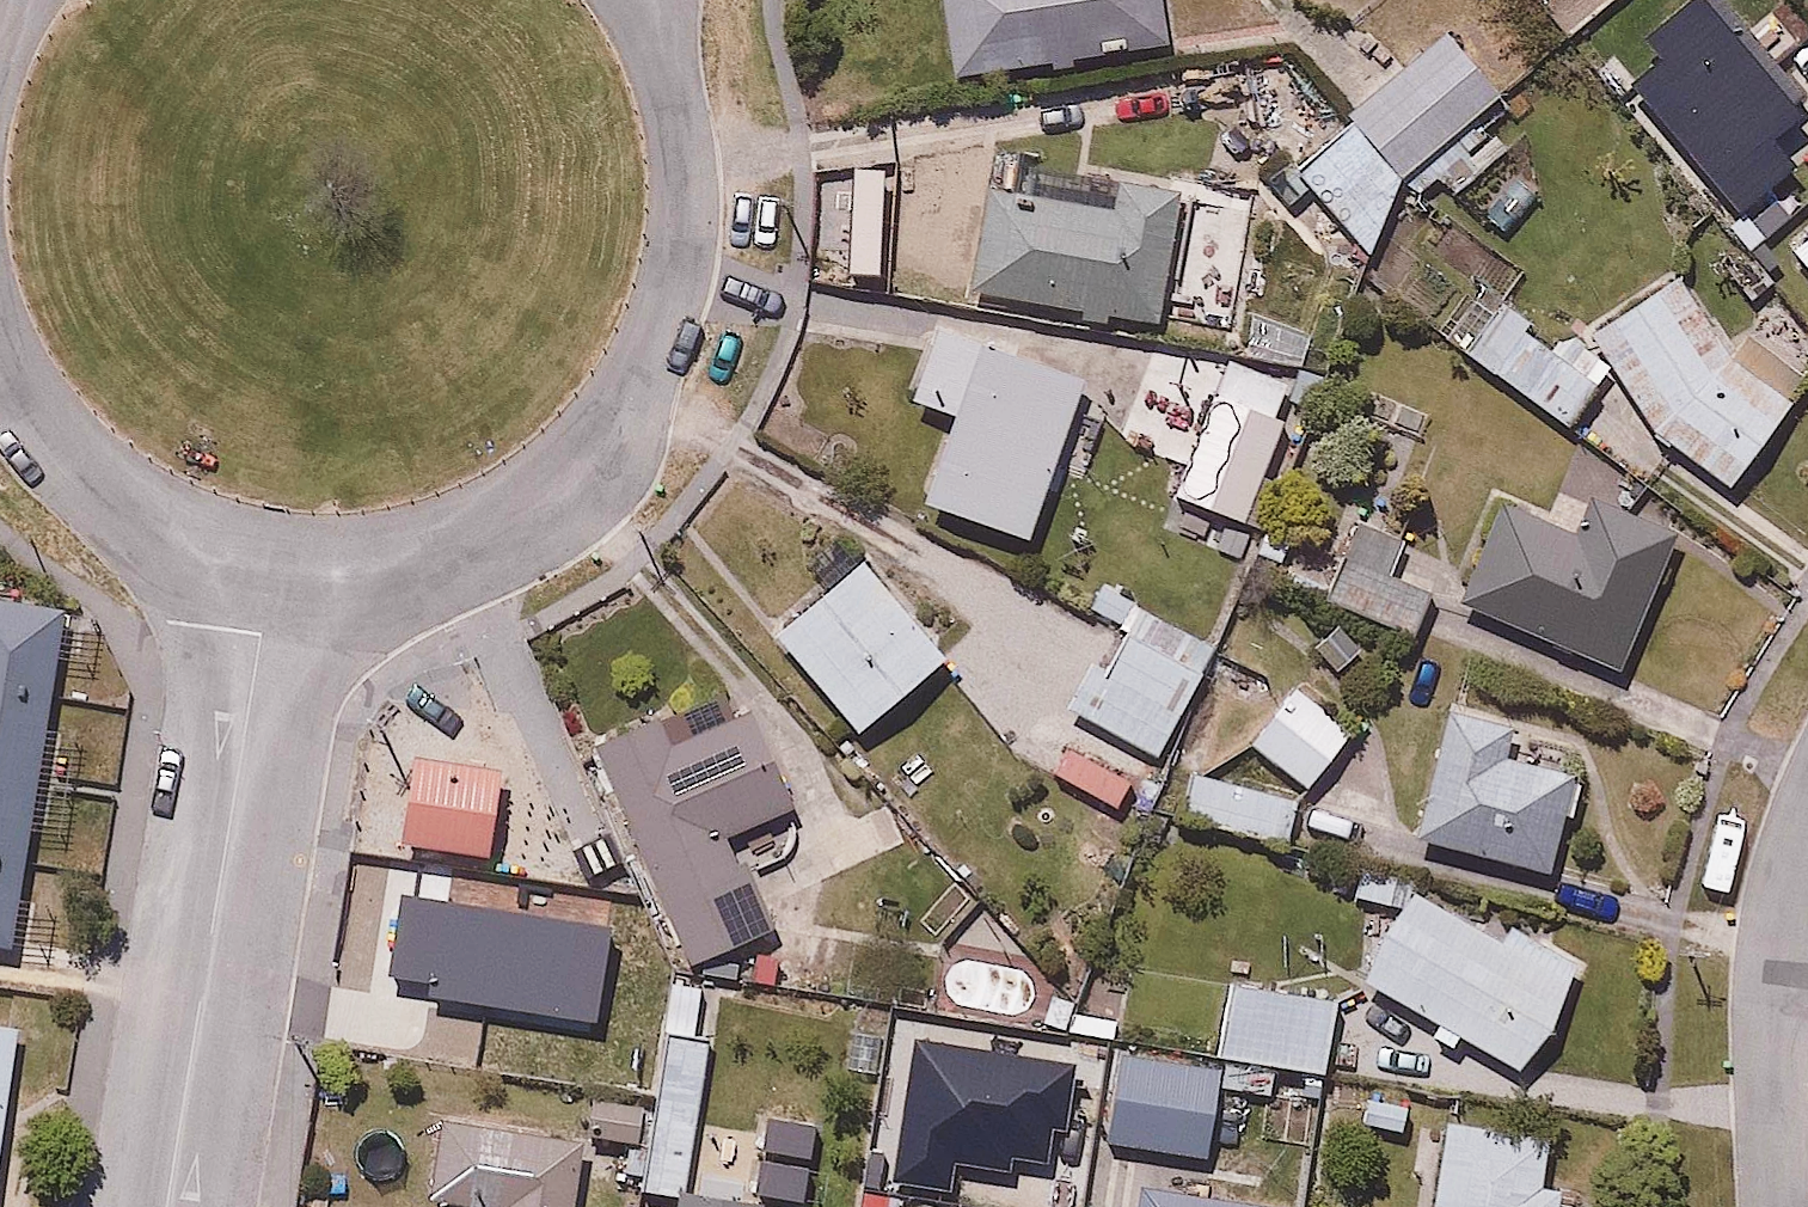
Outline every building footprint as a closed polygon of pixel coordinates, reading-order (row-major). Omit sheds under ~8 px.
[(1167,0),(950,0),(959,63),(1172,33),(1167,0)] [(1516,87),(1454,18),(1350,113),(1400,167),(1412,181),(1434,161),(1487,113),(1516,87)] [(1293,164),(1368,246),(1400,167),(1350,113),(1293,164)] [(1522,152),(1487,113),(1434,161),(1469,200),(1522,152)] [(979,178),(960,277),(1165,315),(1190,184),(1036,155),(1029,187),(979,178)] [(1781,240),(1807,274),(1807,219),(1781,240)] [(1686,270),(1594,319),(1656,434),(1724,478),(1780,391),(1736,363),(1686,270)] [(1610,366),(1491,276),(1450,331),(1569,420),(1610,366)] [(1090,363),(938,318),(916,390),(948,400),(922,490),(1033,523),(1057,441),(1095,452),(1108,409),(1078,400),(1090,363)] [(1298,385),(1226,359),(1178,488),(1251,515),(1298,385)] [(1678,528),(1593,488),(1579,520),(1502,484),(1457,581),(1619,656),(1678,528)] [(952,647),(857,537),(761,619),(857,730),(952,647)] [(1432,586),(1319,547),(1303,591),(1417,630),(1432,586)] [(0,596),(0,930),(23,933),(66,605),(0,596)] [(1219,640),(1136,597),(1079,708),(1162,750),(1219,640)] [(1390,665),(1337,620),(1311,651),(1364,695),(1390,665)] [(1370,722),(1299,669),(1250,734),(1320,787),(1370,722)] [(675,688),(589,727),(690,954),(778,915),(739,825),(803,797),(757,693),(690,722),(675,688)] [(1522,717),(1454,698),(1418,828),(1550,864),(1566,806),(1587,811),(1597,773),(1513,750),(1522,717)] [(527,747),(380,723),(362,839),(535,866),(578,873),(527,747)] [(1165,776),(1061,729),(1043,768),(1147,815),(1165,776)] [(1302,794),(1184,759),(1169,811),(1287,846),(1302,794)] [(1500,931),(1371,859),(1355,889),(1392,910),(1360,967),(1437,1009),(1427,1027),(1461,1046),(1469,1031),(1527,1064),(1567,992),(1577,998),(1598,961),(1511,912),(1500,931)] [(528,900),(357,873),(333,1026),(600,1076),(614,1005),(603,912),(578,873),(535,866),(528,900)] [(1120,1040),(1126,1010),(1061,997),(1064,982),(932,956),(923,1002),(1120,1040)] [(1343,993),(1231,972),(1216,1051),(1328,1073),(1343,993)] [(0,1009),(0,1181),(22,1012),(0,1009)] [(708,1055),(711,1040),(666,1033),(656,1093),(649,1144),(642,1183),(687,1190),(690,1176),(696,1135),(708,1055)] [(1225,1068),(1102,1046),(1087,1131),(1209,1153),(1225,1068)] [(1419,1092),(1362,1084),(1357,1126),(1413,1133),(1419,1092)] [(649,1144),(656,1093),(603,1085),(595,1135),(649,1144)] [(1443,1110),(1440,1134),(1418,1131),(1412,1183),(1423,1184),(1420,1206),(1593,1206),(1596,1182),(1544,1175),(1550,1123),(1443,1110)] [(574,1160),(456,1143),(449,1195),(503,1202),(502,1206),(567,1206),(574,1160)] [(1101,1164),(1094,1206),(1295,1206),(1296,1198),(1101,1164)] [(767,1188),(690,1176),(687,1190),(685,1206),(764,1206),(767,1188)]
